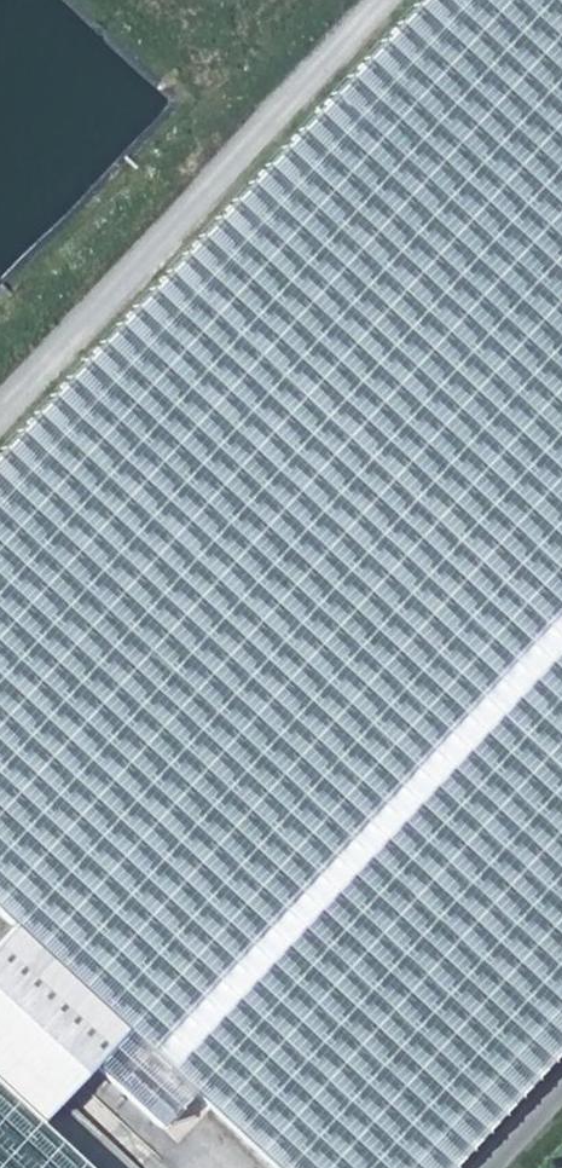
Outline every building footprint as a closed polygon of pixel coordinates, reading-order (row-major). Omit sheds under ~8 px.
[(40,1122),(93,1065),(124,1032),(15,927),(0,943),(0,1167),(90,1167),(40,1122)]
